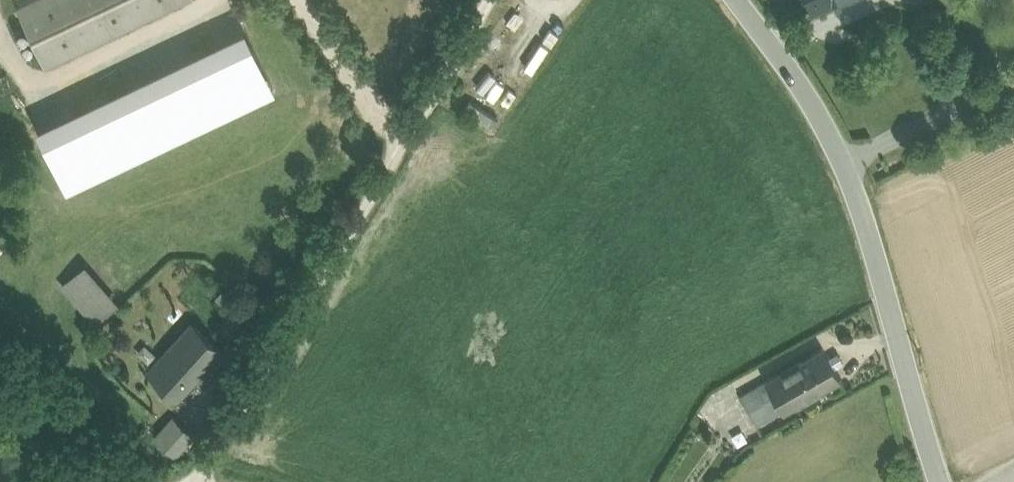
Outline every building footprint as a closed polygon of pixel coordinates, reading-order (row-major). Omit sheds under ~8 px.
[(21,5),(48,63),(181,0),(32,0),(21,5)] [(815,11),(841,0),(810,0),(815,11)] [(87,264),(63,285),(95,321),(119,300),(87,264)] [(192,322),(148,372),(178,399),(222,348),(192,322)] [(823,347),(786,369),(796,386),(803,397),(839,376),(823,347)] [(796,386),(786,369),(763,381),(773,399),(796,386)] [(773,399),(763,381),(740,395),(757,424),(803,397),(796,386),(773,399)] [(193,433),(173,413),(156,431),(175,451),(193,433)]
